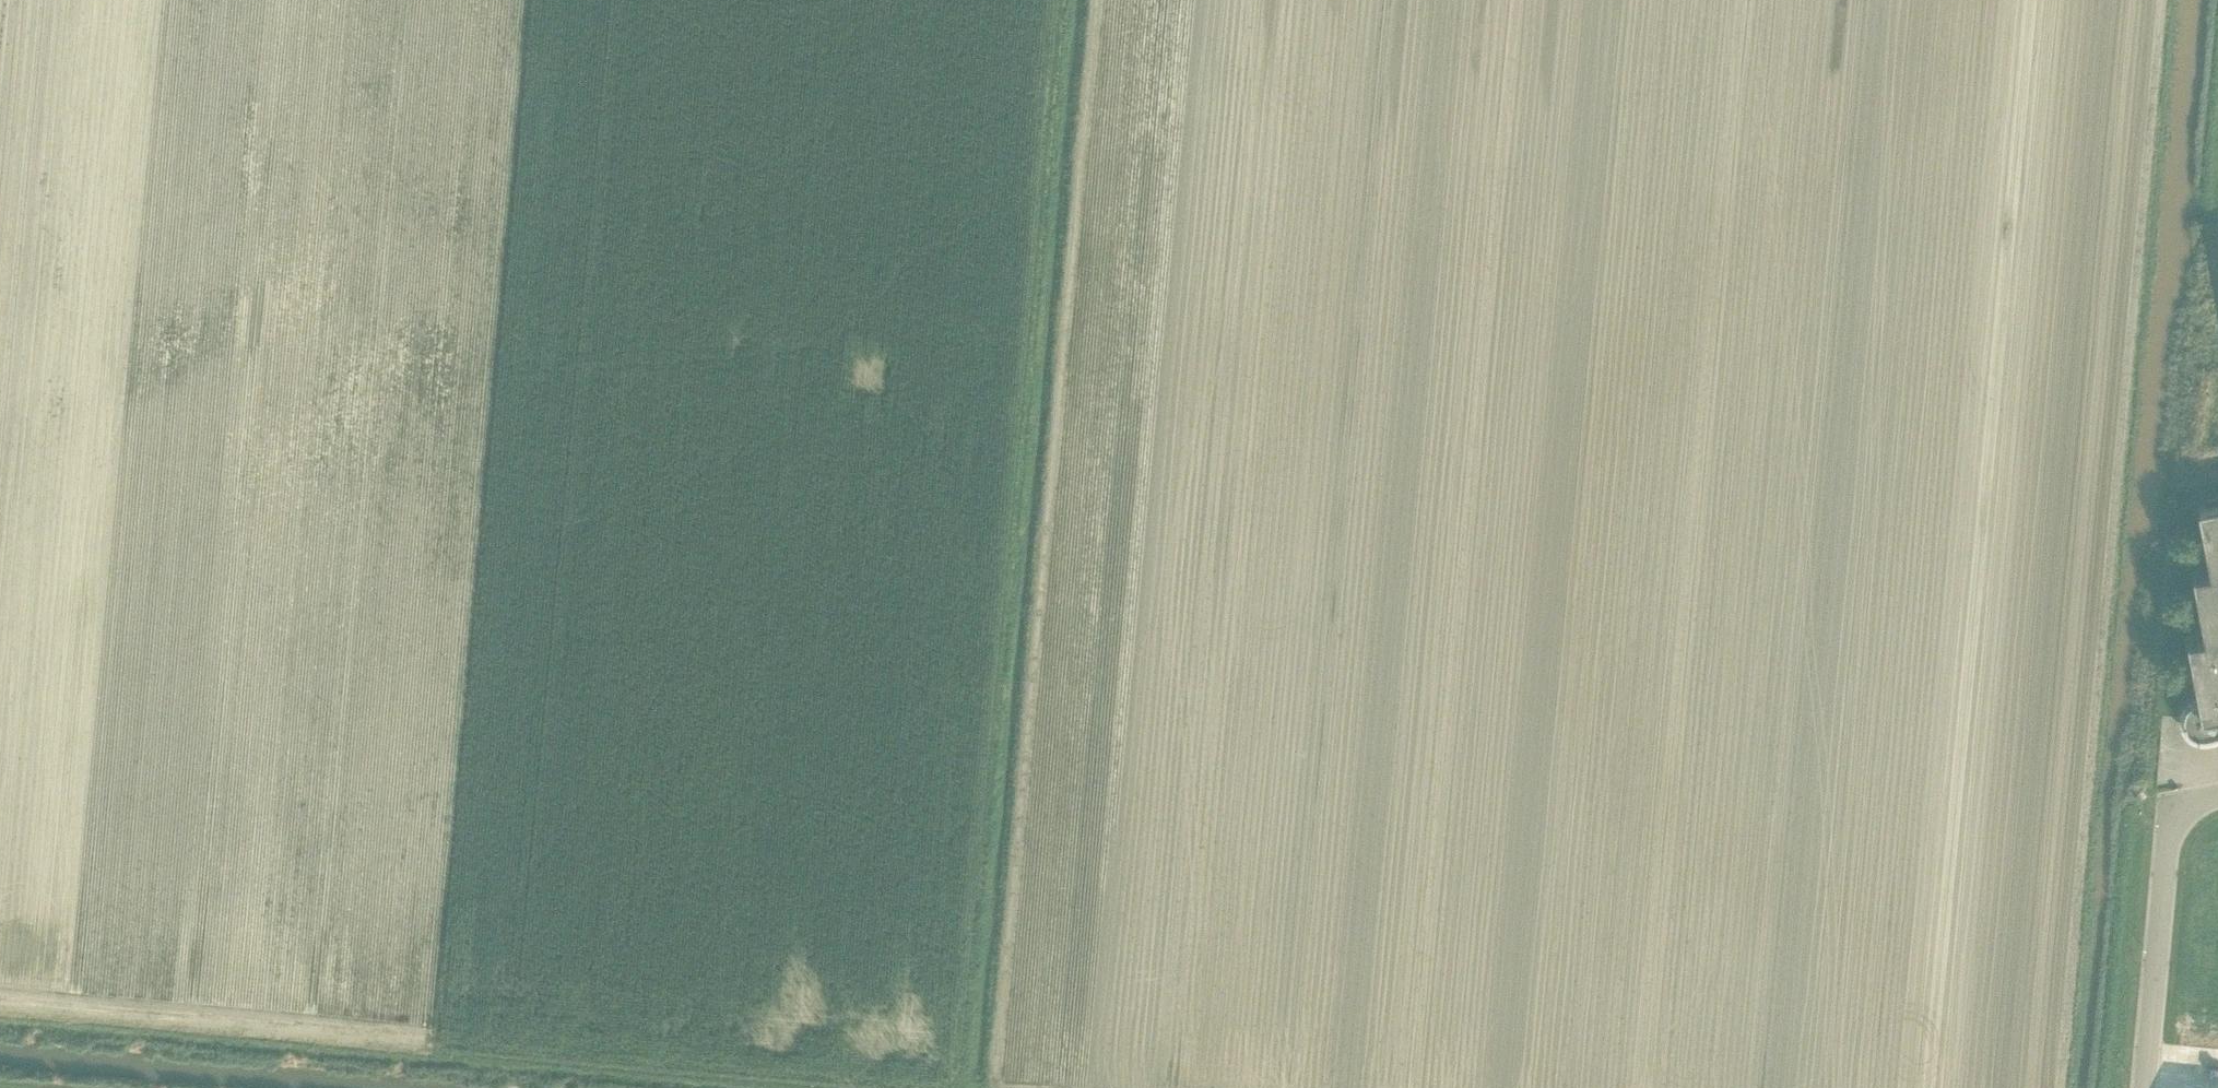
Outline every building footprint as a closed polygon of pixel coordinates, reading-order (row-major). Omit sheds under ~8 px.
[(2202,509),(2214,574),(2198,577),(2198,575),(2197,575),(2208,640),(2193,642),(2192,641),(2191,641),(2202,699),(2199,700),(2196,702),(2193,703),(2191,706),(2189,708),(2187,711),(2186,714),(2185,717),(2185,720),(2185,723),(2186,726),(2187,729),(2189,731),(2191,733),(2193,735),(2196,737),(2200,739),(2203,739),(2207,740),(2211,739),(2214,738),(2217,737),(2217,506),(2202,509)] [(2143,1001),(2152,1001),(2152,979),(2143,979),(2143,1001)]
